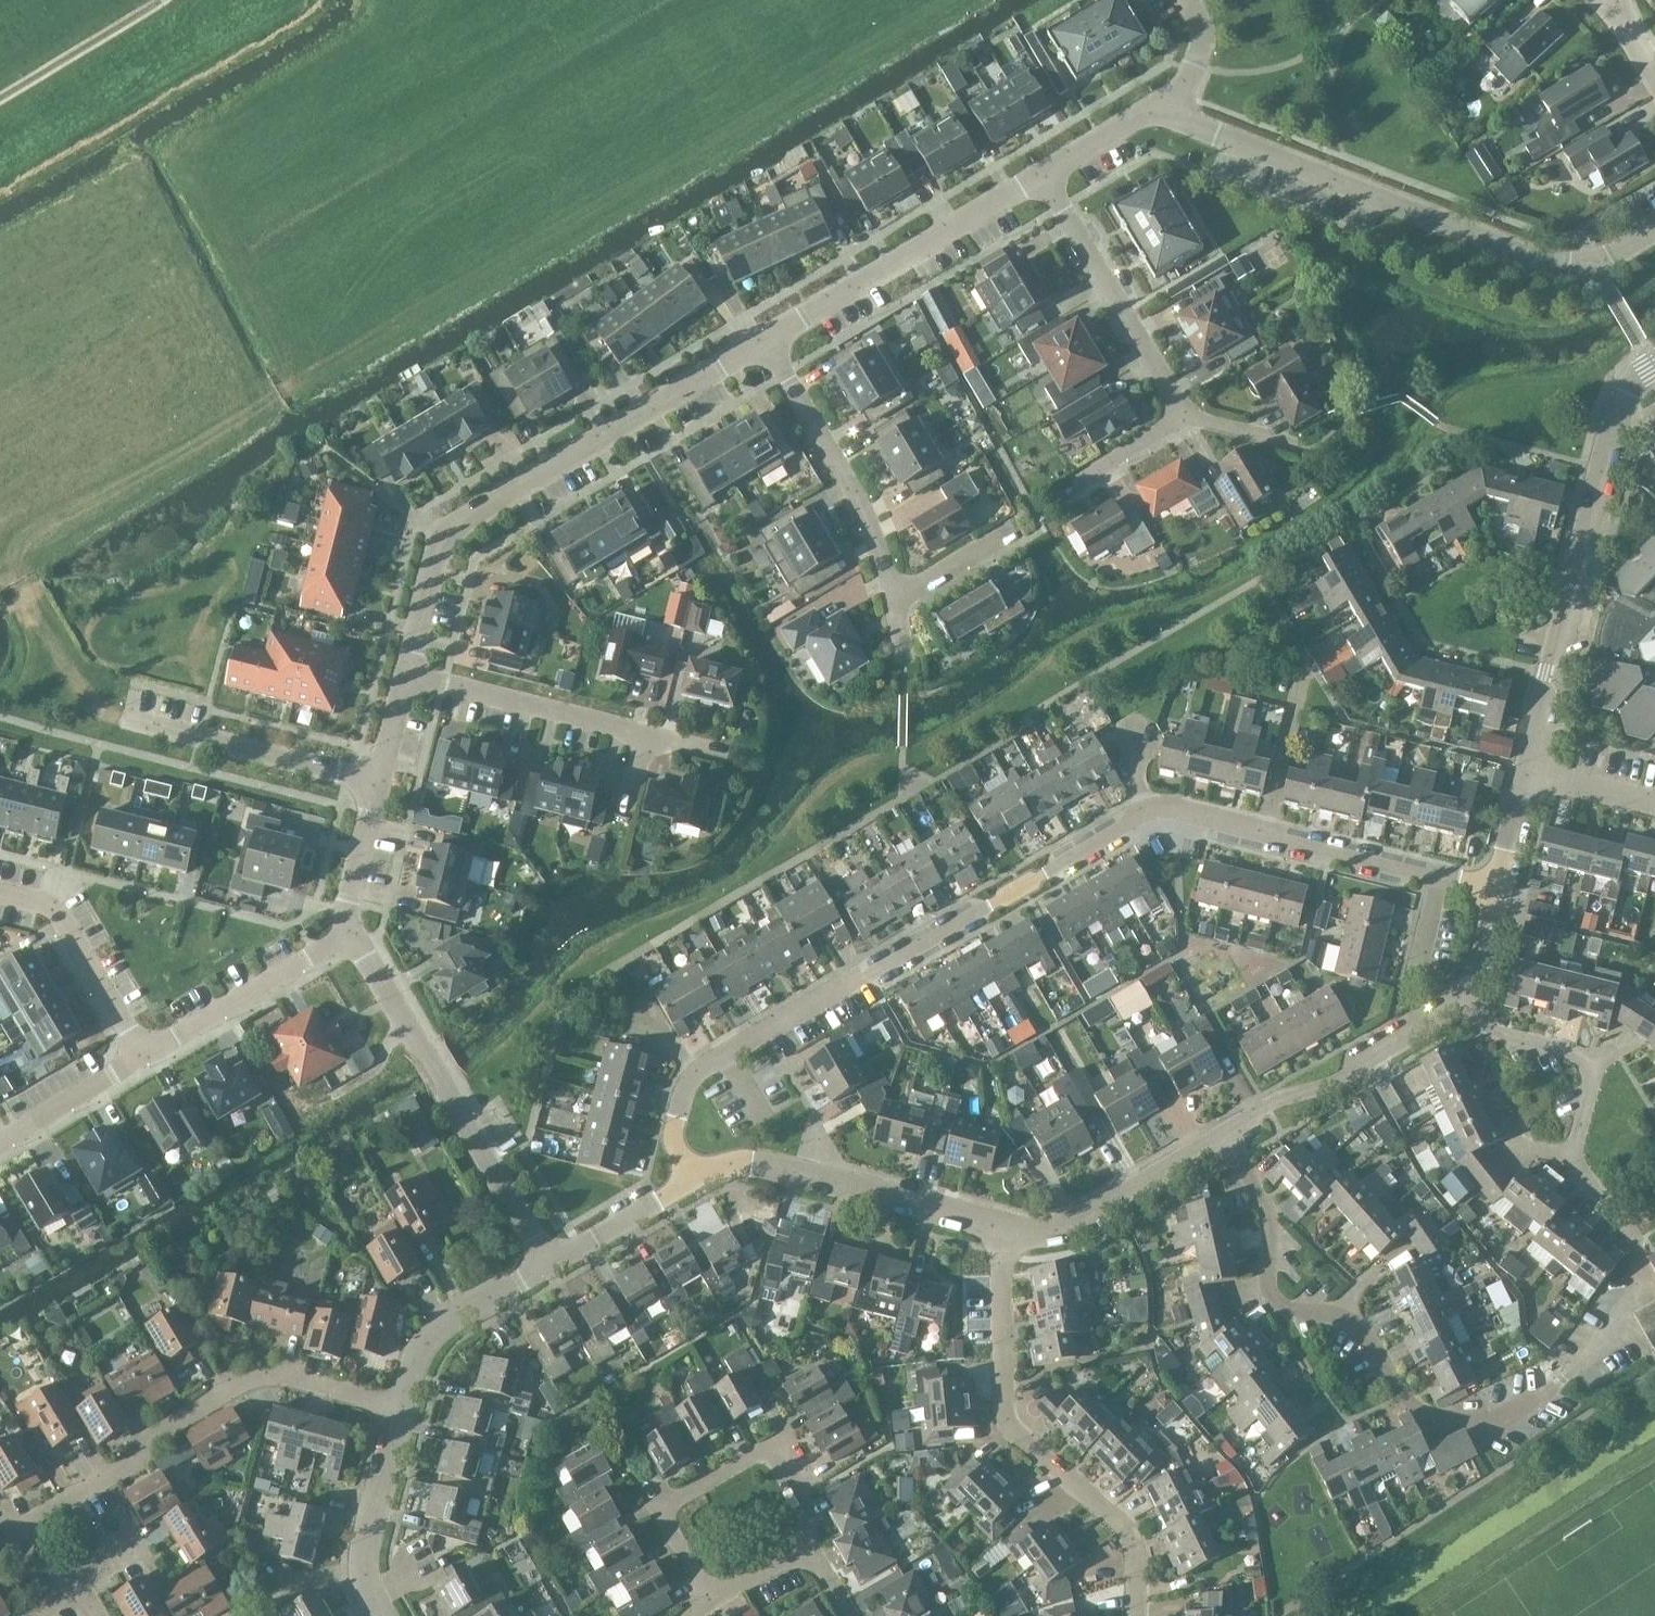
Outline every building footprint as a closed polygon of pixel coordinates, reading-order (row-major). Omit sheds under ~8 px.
[(1076,82),(1147,40),(1123,0),(1103,0),(1047,34),(1076,82)] [(1461,18),(1470,28),(1485,14),(1491,19),(1504,0),(1438,0),(1437,2),(1436,6),(1436,9),(1437,13),(1439,16),(1442,19),(1445,21),(1448,22),(1452,22),(1455,22),(1458,20),(1461,18)] [(1562,37),(1540,14),(1512,40),(1502,30),(1485,45),(1501,62),(1495,68),(1510,85),(1562,37)] [(1033,33),(1024,38),(1059,96),(1067,91),(1033,33)] [(973,51),(966,56),(968,60),(975,70),(982,66),(981,63),(976,55),(973,51)] [(941,70),(955,94),(968,87),(953,63),(941,70)] [(1607,99),(1589,68),(1540,98),(1550,113),(1539,121),(1536,134),(1539,139),(1525,148),(1533,161),(1557,147),(1550,134),(1607,99)] [(1037,69),(1029,74),(1041,94),(1049,89),(1037,69)] [(1028,71),(1008,83),(1031,122),(1048,112),(1047,110),(1049,108),(1041,94),(1029,74),(1028,71)] [(1031,122),(1008,83),(988,95),(1012,134),(1031,122)] [(1012,134),(988,95),(969,107),(991,143),(994,141),(996,143),(1012,134)] [(947,107),(953,116),(932,128),(955,167),(970,159),(968,157),(975,153),(968,141),(979,135),(959,100),(947,107)] [(955,167),(932,128),(915,139),(914,137),(910,139),(906,132),(895,138),(915,173),(926,166),(933,177),(940,173),(941,176),(955,167)] [(1647,164),(1630,135),(1602,152),(1592,137),(1565,153),(1582,181),(1598,171),(1608,187),(1647,164)] [(915,173),(895,138),(883,145),(887,151),(866,163),(889,202),(903,194),(902,191),(909,187),(904,180),(915,173)] [(1457,152),(1472,180),(1486,172),(1472,145),(1457,152)] [(805,170),(822,162),(817,151),(800,159),(805,170)] [(875,211),(889,202),(866,163),(845,176),(846,177),(835,184),(849,208),(860,201),(867,212),(874,208),(875,211)] [(1112,208),(1154,279),(1203,250),(1161,179),(1112,208)] [(1504,186),(1492,192),(1501,208),(1513,202),(1504,186)] [(780,200),(785,212),(786,211),(804,251),(829,239),(823,228),(835,222),(819,187),(807,192),(805,188),(780,200)] [(786,211),(785,212),(762,222),(781,262),(804,251),(786,211)] [(781,262),(762,222),(739,233),(757,273),(781,262)] [(757,273),(739,233),(714,245),(716,249),(704,254),(715,278),(727,273),(733,284),(757,273)] [(644,247),(632,254),(639,267),(652,260),(644,247)] [(988,281),(975,289),(988,310),(1038,280),(1030,266),(1027,267),(1023,260),(1012,267),(1005,255),(982,269),(988,281)] [(1229,265),(1224,256),(1166,290),(1171,299),(1229,265)] [(600,281),(606,293),(632,280),(621,257),(609,263),(614,274),(600,281)] [(1244,257),(1231,265),(1237,275),(1250,267),(1244,257)] [(678,267),(656,283),(682,318),(703,302),(696,291),(697,290),(706,283),(691,262),(680,270),(678,267)] [(1197,308),(1177,320),(1180,325),(1179,330),(1184,337),(1188,338),(1190,341),(1240,310),(1228,290),(1225,291),(1217,278),(1189,295),(1190,296),(1194,294),(1199,303),(1197,308)] [(1038,280),(988,310),(1000,331),(1013,323),(1020,334),(1044,320),(1037,309),(1048,302),(1044,295),(1046,294),(1038,280)] [(682,318),(656,283),(635,298),(661,333),(682,318)] [(934,289),(922,297),(930,311),(943,304),(934,289)] [(661,333),(635,298),(614,314),(640,349),(661,333)] [(1240,310),(1190,341),(1192,344),(1191,349),(1195,355),(1199,356),(1202,361),(1223,349),(1227,350),(1233,359),(1229,361),(1230,362),(1258,346),(1250,333),(1253,331),(1240,310)] [(640,349),(614,314),(593,330),(590,327),(579,335),(600,363),(611,355),(618,365),(640,349)] [(552,317),(540,324),(548,338),(549,337),(560,331),(552,317)] [(1042,359),(1048,370),(1089,346),(1076,323),(1065,330),(1058,319),(1017,344),(1030,366),(1042,359)] [(541,342),(520,355),(519,355),(521,359),(526,367),(527,366),(551,407),(566,398),(563,394),(569,390),(563,380),(574,373),(554,340),(543,346),(541,342)] [(835,381),(844,396),(896,365),(884,344),(869,353),(862,341),(840,355),(846,366),(835,373),(838,379),(835,381)] [(1103,368),(1089,346),(1048,370),(1055,382),(1044,388),(1057,411),(1098,386),(1092,375),(1103,368)] [(1289,349),(1245,376),(1250,383),(1248,388),(1249,393),(1253,397),(1258,398),(1263,406),(1275,399),(1292,428),(1318,413),(1301,383),(1307,380),(1289,349)] [(970,354),(956,362),(963,375),(977,368),(970,354)] [(909,386),(896,365),(844,396),(853,411),(856,409),(860,415),(871,408),(878,419),(912,400),(905,389),(909,386)] [(502,371),(490,378),(510,411),(521,404),(527,415),(533,412),(536,416),(551,407),(527,366),(526,367),(506,378),(502,371)] [(477,385),(449,402),(442,406),(464,443),(463,444),(464,446),(480,436),(479,434),(488,429),(481,419),(493,412),(477,385)] [(986,388),(974,394),(983,409),(995,403),(986,388)] [(1119,429),(1134,420),(1132,417),(1133,412),(1130,406),(1124,405),(1118,394),(1107,401),(1100,390),(1052,419),(1065,441),(1084,430),(1093,445),(1108,436),(1108,437),(1120,430),(1119,429)] [(464,443),(442,406),(420,419),(442,457),(463,444),(464,443)] [(877,453),(887,468),(924,446),(939,437),(926,415),(911,424),(905,413),(882,427),(889,438),(878,445),(881,450),(877,453)] [(752,466),(756,473),(761,481),(784,466),(782,463),(793,456),(773,422),(762,428),(755,418),(733,432),(752,465),(752,466)] [(442,457),(420,419),(397,433),(419,470),(420,469),(442,457)] [(865,439),(881,431),(876,420),(860,428),(865,439)] [(734,486),(756,473),(752,466),(752,465),(733,432),(710,445),(734,486)] [(419,470),(397,433),(362,454),(378,481),(390,473),(396,484),(404,479),(406,481),(421,471),(420,469),(419,470)] [(1647,448),(1654,461),(1654,443),(1647,448)] [(734,486),(710,445),(687,459),(693,470),(682,476),(700,506),(734,486)] [(943,478),(924,446),(887,468),(896,483),(899,481),(903,486),(914,480),(920,491),(943,478)] [(1258,460),(1250,447),(1219,465),(1227,479),(1215,486),(1240,528),(1263,515),(1255,503),(1276,491),(1268,478),(1270,473),(1264,462),(1258,460)] [(313,462),(300,469),(304,477),(318,470),(317,470),(314,463),(313,462)] [(1193,486),(1179,463),(1137,488),(1154,515),(1185,496),(1198,519),(1219,506),(1203,480),(1193,486)] [(1482,466),(1436,493),(1462,536),(1477,528),(1467,511),(1487,499),(1482,466)] [(1509,504),(1504,522),(1500,541),(1516,545),(1518,538),(1533,479),(1482,466),(1487,499),(1509,504)] [(930,553),(969,530),(969,529),(957,508),(979,495),(966,473),(940,489),(948,502),(913,523),(930,553)] [(1566,487),(1533,479),(1518,538),(1534,542),(1542,512),(1558,516),(1566,487)] [(331,484),(324,513),(372,525),(376,509),(369,508),(373,495),(331,484)] [(1462,536),(1436,493),(1408,510),(1424,537),(1438,529),(1447,545),(1462,536)] [(622,498),(599,512),(619,545),(618,546),(627,561),(651,547),(649,543),(660,536),(640,502),(628,509),(622,498)] [(288,503),(283,521),(296,524),(301,507),(288,503)] [(1121,518),(1112,503),(1072,527),(1090,557),(1121,539),(1132,558),(1154,544),(1134,511),(1121,518)] [(1420,562),(1415,553),(1428,545),(1424,537),(1408,510),(1380,527),(1406,571),(1420,562)] [(619,545),(599,512),(576,525),(596,559),(618,546),(619,545)] [(372,525),(324,513),(315,546),(363,558),(372,525)] [(763,546),(776,567),(828,536),(819,521),(815,523),(812,517),(800,524),(794,513),(760,533),(767,544),(763,546)] [(718,525),(729,544),(741,537),(731,518),(718,525)] [(596,559),(576,525),(553,539),(560,550),(549,557),(566,587),(578,580),(573,573),(596,559)] [(837,551),(828,536),(776,567),(788,588),(792,586),(799,597),(832,577),(825,566),(837,559),(833,553),(837,551)] [(1653,537),(1641,549),(1644,558),(1638,564),(1629,562),(1617,575),(1623,595),(1616,602),(1610,609),(1606,617),(1602,626),(1599,635),(1598,644),(1598,653),(1599,663),(1585,678),(1593,706),(1613,711),(1616,709),(1621,714),(1627,734),(1648,739),(1654,732),(1654,538),(1653,537)] [(363,558),(315,546),(307,579),(355,592),(363,558)] [(1332,576),(1289,602),(1297,617),(1314,607),(1367,575),(1350,546),(1323,561),(1332,576)] [(288,555),(275,551),(271,569),(284,572),(288,555)] [(1166,554),(1155,560),(1159,566),(1162,572),(1172,566),(1170,562),(1166,554)] [(266,563),(253,560),(242,602),(255,606),(266,563)] [(1384,603),(1367,575),(1314,607),(1322,621),(1349,605),(1357,618),(1384,603)] [(355,592),(307,579),(299,608),(341,619),(345,606),(351,607),(355,592)] [(694,587),(682,584),(671,626),(684,629),(694,587)] [(990,584),(966,598),(982,625),(988,634),(1024,613),(1010,588),(998,596),(990,584)] [(489,605),(485,621),(538,635),(544,610),(535,608),(539,593),(509,585),(505,599),(494,596),(491,605),(489,605)] [(982,625),(966,598),(935,617),(951,645),(982,625)] [(1400,631),(1384,603),(1357,618),(1365,632),(1348,642),(1357,656),(1400,631)] [(710,610),(692,606),(686,631),(704,635),(710,610)] [(854,646),(858,643),(841,615),(820,627),(812,614),(783,632),(794,651),(805,644),(830,685),(839,679),(841,683),(845,684),(857,677),(858,673),(856,669),(865,664),(854,646)] [(485,621),(480,638),(483,639),(480,648),(492,651),(489,665),(519,673),(523,658),(531,660),(538,635),(485,621)] [(1417,658),(1400,631),(1357,656),(1349,661),(1356,672),(1363,667),(1366,671),(1383,660),(1397,684),(1417,658)] [(659,680),(666,650),(641,644),(642,640),(611,632),(609,641),(605,640),(600,643),(598,649),(601,654),(605,655),(600,677),(631,684),(634,673),(659,680)] [(272,634),(266,655),(264,664),(302,674),(310,643),(272,634)] [(1329,653),(1315,662),(1324,676),(1338,668),(1341,666),(1345,664),(1349,661),(1357,656),(1348,642),(1329,653)] [(347,653),(310,643),(302,674),(340,684),(348,652),(347,651),(347,653)] [(256,695),(264,664),(266,655),(237,648),(227,687),(256,695)] [(733,710),(741,675),(725,671),(726,666),(725,661),(721,658),(716,657),(712,658),(708,662),(707,666),(690,662),(681,697),(733,710)] [(1429,727),(1433,727),(1447,666),(1417,658),(1397,684),(1424,691),(1417,721),(1420,723),(1426,726),(1429,727)] [(302,674),(264,664),(256,695),(294,705),(302,674)] [(1479,673),(1447,666),(1433,727),(1436,728),(1439,729),(1446,729),(1450,729),(1456,699),(1472,703),(1479,673)] [(1512,681),(1479,673),(1472,703),(1487,707),(1483,726),(1500,730),(1512,681)] [(340,684),(302,674),(294,705),(331,714),(331,715),(332,716),(340,684)] [(1259,703),(1253,726),(1265,729),(1271,706),(1259,703)] [(1244,708),(1241,721),(1252,724),(1255,711),(1244,708)] [(1159,770),(1184,776),(1197,723),(1186,720),(1180,742),(1166,739),(1159,770)] [(1208,725),(1197,723),(1184,776),(1209,783),(1217,751),(1203,747),(1208,725)] [(1349,753),(1357,755),(1363,731),(1355,729),(1349,753)] [(1231,755),(1217,751),(1209,783),(1234,789),(1248,735),(1237,732),(1231,755)] [(1429,740),(1442,744),(1445,735),(1433,732),(1433,733),(1431,733),(1429,740)] [(1094,783),(1095,782),(1107,776),(1114,788),(1123,783),(1093,733),(1072,746),(1075,752),(1094,783)] [(1505,740),(1484,734),(1480,751),(1501,757),(1505,740)] [(1259,738),(1248,735),(1234,789),(1261,796),(1269,764),(1253,760),(1259,738)] [(1051,740),(1043,745),(1076,800),(1090,792),(1091,795),(1100,790),(1095,782),(1094,783),(1075,752),(1064,758),(1056,746),(1055,746),(1051,740)] [(437,752),(429,783),(469,793),(481,748),(464,744),(463,746),(454,744),(453,746),(440,743),(437,752)] [(1033,749),(1038,757),(1044,768),(1033,774),(1057,815),(1063,812),(1061,809),(1076,800),(1043,745),(1043,744),(1033,749)] [(497,753),(481,748),(469,793),(510,803),(517,772),(503,769),(506,757),(497,755),(497,753)] [(1284,803),(1307,809),(1320,756),(1310,753),(1306,767),(1308,768),(1306,776),(1291,772),(1284,803)] [(1330,758),(1320,756),(1307,809),(1333,816),(1341,784),(1324,780),(1325,773),(1327,773),(1330,758)] [(1374,759),(1372,768),(1361,813),(1362,813),(1387,819),(1395,788),(1377,784),(1379,776),(1382,777),(1385,762),(1374,759)] [(1358,789),(1341,784),(1333,816),(1360,822),(1362,813),(1361,813),(1372,768),(1361,766),(1357,780),(1360,781),(1358,789)] [(538,810),(561,816),(562,816),(573,772),(556,767),(556,770),(546,767),(543,779),(530,776),(520,814),(535,818),(538,810)] [(1006,775),(1011,783),(1035,824),(1036,824),(1049,816),(1051,819),(1057,815),(1033,774),(1022,780),(1016,769),(1006,775)] [(1412,792),(1395,788),(1387,819),(1413,825),(1426,772),(1415,769),(1412,784),(1414,784),(1412,792)] [(7,782),(0,811),(0,827),(8,829),(7,831),(6,831),(6,833),(24,837),(24,836),(23,836),(24,833),(25,833),(36,789),(41,772),(30,770),(27,781),(29,782),(27,787),(7,782)] [(174,787),(176,775),(151,770),(149,781),(174,787)] [(590,776),(573,772),(562,816),(561,816),(559,824),(586,831),(588,823),(602,826),(610,796),(596,792),(599,781),(590,778),(590,776)] [(1436,774),(1426,772),(1413,825),(1438,831),(1445,801),(1429,797),(1431,789),(1433,789),(1436,774)] [(123,789),(126,776),(113,773),(110,785),(123,789)] [(57,794),(36,789),(25,833),(37,836),(36,839),(35,839),(35,840),(53,845),(53,843),(52,843),(53,840),(55,841),(66,797),(70,780),(59,777),(56,788),(58,789),(57,794)] [(673,825),(704,833),(707,821),(713,822),(718,803),(712,802),(715,786),(684,779),(681,791),(651,784),(644,812),(674,819),(673,825)] [(144,794),(156,797),(160,784),(147,781),(144,794)] [(1462,805),(1445,801),(1438,831),(1464,838),(1477,784),(1465,782),(1462,796),(1464,797),(1462,805)] [(1035,824),(1011,783),(991,795),(1012,830),(1024,823),(1031,835),(1040,830),(1036,824),(1035,824)] [(172,787),(160,784),(156,797),(169,800),(172,787)] [(204,802),(207,789),(195,786),(192,799),(204,802)] [(1012,830),(991,795),(968,808),(996,855),(1007,849),(1000,837),(1012,830)] [(304,802),(300,828),(321,831),(325,805),(304,802)] [(416,810),(412,823),(423,826),(427,812),(416,810)] [(127,819),(117,856),(140,862),(149,825),(152,817),(129,811),(127,819)] [(94,850),(117,856),(127,819),(103,813),(94,850)] [(248,830),(242,854),(294,867),(300,844),(276,838),(280,824),(251,816),(248,830)] [(961,823),(940,836),(969,885),(978,879),(970,867),(982,860),(961,823)] [(172,830),(149,825),(140,862),(163,868),(172,830)] [(196,836),(172,830),(163,868),(186,874),(196,836)] [(1546,830),(1538,863),(1559,868),(1554,886),(1564,888),(1569,871),(1565,870),(1573,837),(1546,830)] [(510,833),(507,846),(520,849),(522,841),(516,835),(510,833)] [(969,885),(940,836),(920,847),(941,884),(953,878),(960,890),(969,885)] [(425,857),(421,874),(474,887),(474,886),(466,884),(476,845),(445,837),(442,851),(430,848),(428,857),(425,857)] [(1573,837),(1565,870),(1569,871),(1585,875),(1581,892),(1590,894),(1595,877),(1591,877),(1599,843),(1577,838),(1573,837)] [(1621,871),(1641,876),(1637,893),(1647,896),(1652,878),(1647,877),(1654,847),(1654,844),(1650,842),(1629,837),(1626,850),(1621,871)] [(1599,843),(1591,877),(1595,877),(1612,882),(1608,899),(1617,901),(1622,884),(1618,883),(1621,871),(1626,850),(1603,844),(1599,843)] [(941,884),(920,847),(900,859),(923,900),(922,900),(927,909),(937,903),(930,891),(941,884)] [(892,870),(881,876),(904,916),(912,912),(909,908),(922,900),(923,900),(900,859),(895,851),(885,857),(892,870)] [(242,854),(232,892),(261,899),(264,885),(288,891),(294,867),(242,854)] [(1108,873),(1127,904),(1140,896),(1149,911),(1158,906),(1150,891),(1151,891),(1132,859),(1108,873)] [(1196,902),(1221,908),(1231,868),(1205,862),(1196,902)] [(1257,875),(1231,868),(1221,908),(1247,915),(1257,875)] [(863,871),(854,876),(882,924),(896,916),(898,920),(904,916),(881,876),(870,883),(863,871)] [(1108,873),(1088,885),(1121,942),(1124,941),(1122,937),(1130,932),(1126,926),(1123,927),(1114,912),(1127,904),(1108,873)] [(474,887),(421,874),(417,890),(419,891),(417,900),(429,903),(425,917),(456,925),(459,911),(467,913),(474,887)] [(1283,881),(1257,875),(1247,915),(1273,921),(1283,881)] [(882,924),(854,876),(845,881),(852,893),(839,901),(862,941),(871,936),(868,932),(882,924)] [(1308,887),(1283,881),(1273,921),(1299,927),(1308,887)] [(819,884),(798,897),(819,933),(831,926),(842,945),(851,939),(819,884)] [(1121,942),(1088,885),(1066,897),(1085,929),(1098,921),(1113,947),(1121,942)] [(819,933),(798,897),(776,910),(804,957),(808,965),(817,959),(806,940),(819,933)] [(1071,937),(1085,929),(1066,897),(1044,910),(1063,942),(1064,941),(1073,956),(1080,952),(1071,937)] [(1355,898),(1349,924),(1387,933),(1393,907),(1355,898)] [(1319,902),(1316,915),(1329,919),(1332,905),(1319,902)] [(1528,902),(1525,915),(1550,921),(1554,909),(1528,902)] [(1214,923),(1215,910),(1200,908),(1198,921),(1214,923)] [(1583,929),(1587,914),(1571,909),(1566,924),(1583,929)] [(804,957),(776,910),(766,915),(772,925),(760,932),(783,972),(791,967),(790,965),(804,957)] [(1329,919),(1316,915),(1313,928),(1325,932),(1329,919)] [(1028,922),(1004,936),(1023,968),(1036,961),(1045,976),(1055,970),(1046,955),(1047,955),(1028,922)] [(1526,922),(1523,936),(1548,942),(1551,928),(1526,922)] [(1387,933),(1349,924),(1342,950),(1380,959),(1387,933)] [(1217,928),(1214,939),(1227,942),(1230,932),(1217,928)] [(1551,928),(1548,942),(1558,945),(1562,931),(1552,929),(1551,928)] [(742,929),(732,934),(760,983),(775,974),(776,976),(783,972),(760,932),(748,939),(742,929)] [(760,983),(732,934),(722,940),(728,951),(716,958),(739,998),(747,993),(746,991),(760,983)] [(1528,952),(1530,938),(1511,935),(1508,949),(1528,952)] [(1023,968),(1004,936),(984,948),(1012,995),(1019,990),(1010,976),(1023,968)] [(486,981),(476,965),(489,957),(480,942),(460,938),(433,954),(445,972),(433,979),(449,1004),(468,993),(472,999),(487,990),(483,983),(486,981)] [(1591,938),(1587,954),(1598,957),(1602,941),(1591,938)] [(1311,940),(1307,953),(1319,956),(1322,943),(1311,940)] [(1213,991),(1242,976),(1229,952),(1214,960),(1207,946),(1193,953),(1213,991)] [(1012,995),(984,948),(983,947),(962,959),(981,991),(994,983),(1004,999),(1012,995)] [(1380,959),(1342,950),(1336,975),(1374,985),(1380,959)] [(2,997),(44,972),(31,951),(0,970),(0,994),(2,997)] [(689,959),(693,967),(717,1008),(719,1007),(730,1000),(732,1002),(739,998),(716,958),(705,965),(698,954),(689,959)] [(962,959),(941,972),(968,1017),(976,1012),(968,999),(981,991),(962,959)] [(1520,998),(1535,1002),(1543,968),(1516,961),(1508,996),(1506,1007),(1517,1010),(1520,998)] [(1543,968),(1535,1002),(1549,1005),(1546,1016),(1558,1019),(1571,963),(1561,961),(1558,972),(1543,968)] [(1571,963),(1558,1019),(1568,1022),(1571,1010),(1585,1014),(1593,980),(1579,977),(1581,966),(1571,963)] [(717,1008),(693,967),(673,978),(694,1015),(706,1008),(713,1019),(723,1014),(719,1007),(717,1008)] [(1287,969),(1275,976),(1281,987),(1294,980),(1287,969)] [(44,972),(2,997),(14,1017),(23,1012),(56,992),(44,972)] [(941,972),(920,984),(939,1016),(951,1008),(959,1022),(968,1017),(941,972)] [(1150,974),(1142,980),(1147,988),(1152,985),(1154,980),(1151,975),(1150,974)] [(694,1015),(673,978),(651,992),(679,1039),(690,1033),(683,1021),(694,1015)] [(1612,1017),(1625,1026),(1646,995),(1624,980),(1619,987),(1593,980),(1585,1014),(1599,1017),(1597,1029),(1608,1032),(1612,1017)] [(1110,1000),(1121,1019),(1151,1001),(1140,983),(1110,1000)] [(926,1023),(939,1016),(920,984),(898,997),(917,1029),(918,1028),(927,1044),(935,1039),(926,1023)] [(1250,1006),(1261,999),(1255,988),(1244,995),(1250,1006)] [(1331,988),(1307,1002),(1328,1038),(1351,1024),(1343,1009),(1338,1001),(1331,988)] [(68,1012),(56,992),(23,1012),(35,1032),(68,1012)] [(1646,995),(1625,1026),(1637,1033),(1652,1010),(1650,1009),(1654,1001),(1654,1000),(1646,995)] [(1236,1015),(1249,1007),(1242,996),(1229,1003),(1236,1015)] [(13,1016),(2,997),(0,999),(0,1019),(2,1023),(13,1016)] [(1345,997),(1338,1001),(1343,1009),(1350,1005),(1345,997)] [(1108,999),(1098,1005),(1105,1017),(1115,1011),(1109,999),(1108,999)] [(1328,1038),(1307,1002),(1284,1015),(1305,1051),(1328,1038)] [(314,1009),(291,1022),(307,1048),(339,1030),(334,1023),(325,1028),(314,1009)] [(1652,1010),(1637,1033),(1651,1042),(1650,1043),(1654,1051),(1654,1012),(1652,1010)] [(35,1032),(26,1037),(38,1058),(80,1033),(68,1012),(35,1032)] [(806,1064),(805,1069),(813,1083),(818,1084),(818,1085),(821,1084),(857,1063),(865,1058),(853,1037),(874,1025),(867,1014),(856,1020),(830,1035),(836,1046),(806,1063),(806,1064)] [(1305,1051),(1284,1015),(1260,1029),(1281,1065),(1305,1051)] [(1220,1044),(1204,1017),(1186,1027),(1184,1029),(1183,1032),(1184,1034),(1189,1043),(1180,1049),(1201,1085),(1202,1085),(1203,1087),(1208,1089),(1220,1082),(1221,1077),(1220,1074),(1221,1073),(1208,1051),(1220,1044)] [(307,1048),(291,1022),(269,1035),(281,1055),(271,1060),(275,1067),(307,1048)] [(1281,1065),(1260,1029),(1237,1042),(1258,1078),(1281,1065)] [(342,1035),(339,1030),(307,1048),(322,1074),(344,1060),(333,1041),(342,1035)] [(359,1063),(376,1052),(370,1041),(352,1052),(359,1063)] [(608,1043),(601,1068),(643,1079),(646,1065),(659,1068),(662,1057),(608,1043)] [(1422,1063),(1434,1087),(1464,1072),(1457,1059),(1468,1054),(1463,1043),(1422,1063)] [(1052,1046),(1037,1052),(1043,1067),(1058,1060),(1052,1046)] [(322,1074),(307,1048),(275,1067),(279,1073),(288,1067),(300,1087),(322,1074)] [(1108,1071),(1116,1086),(1138,1122),(1157,1111),(1144,1089),(1157,1081),(1143,1058),(1138,1049),(1125,1056),(1127,1060),(1108,1071)] [(1201,1085),(1180,1049),(1160,1060),(1155,1051),(1143,1058),(1157,1081),(1167,1075),(1180,1098),(1201,1085)] [(210,1072),(198,1080),(204,1090),(200,1093),(209,1107),(212,1105),(220,1118),(257,1095),(242,1070),(230,1077),(220,1061),(208,1069),(210,1072)] [(957,1062),(954,1072),(965,1075),(968,1065),(968,1064),(957,1061),(957,1062)] [(882,1090),(889,1086),(893,1072),(889,1071),(886,1071),(882,1073),(868,1082),(857,1063),(821,1084),(832,1104),(862,1086),(868,1097),(882,1090)] [(643,1079),(601,1068),(595,1093),(650,1107),(652,1096),(639,1092),(643,1079)] [(1138,1122),(1116,1086),(1096,1098),(1080,1070),(1068,1077),(1088,1110),(1093,1119),(1104,1113),(1117,1135),(1138,1122)] [(1471,1086),(1464,1072),(1434,1087),(1445,1111),(1486,1091),(1481,1081),(1471,1086)] [(1011,1076),(1010,1090),(1026,1091),(1027,1077),(1011,1076)] [(1051,1087),(1058,1099),(1043,1108),(1072,1157),(1093,1145),(1076,1117),(1088,1110),(1068,1077),(1051,1087)] [(1376,1088),(1390,1113),(1402,1106),(1388,1081),(1376,1088)] [(897,1151),(898,1149),(907,1110),(884,1104),(886,1096),(882,1090),(868,1097),(861,1102),(867,1113),(875,1109),(881,1110),(872,1145),(897,1151)] [(907,1110),(898,1149),(919,1155),(927,1124),(940,1127),(948,1097),(923,1091),(917,1113),(907,1110)] [(1491,1101),(1486,1091),(1445,1111),(1457,1134),(1487,1120),(1480,1105),(1491,1101)] [(650,1107),(595,1093),(589,1117),(630,1128),(633,1115),(647,1118),(650,1107)] [(1371,1094),(1370,1094),(1360,1100),(1372,1122),(1383,1116),(1371,1094)] [(169,1096),(141,1113),(165,1154),(192,1138),(198,1146),(210,1139),(196,1116),(185,1123),(169,1096)] [(961,1101),(948,1097),(940,1127),(953,1131),(944,1163),(966,1169),(967,1168),(977,1128),(955,1123),(961,1101)] [(414,1098),(399,1106),(424,1150),(439,1142),(414,1098)] [(277,1106),(263,1113),(270,1127),(285,1119),(277,1106)] [(1402,1106),(1390,1113),(1395,1121),(1407,1113),(1402,1106)] [(1072,1157),(1043,1108),(1023,1120),(1022,1117),(1012,1123),(1025,1149),(1026,1148),(1025,1146),(1035,1140),(1053,1172),(1074,1160),(1072,1157)] [(630,1128),(589,1117),(583,1140),(638,1154),(641,1144),(627,1141),(630,1128)] [(1463,1168),(1443,1184),(1458,1204),(1479,1188),(1472,1178),(1492,1161),(1484,1151),(1499,1143),(1498,1143),(1509,1137),(1505,1127),(1493,1133),(1487,1120),(1457,1134),(1447,1139),(1460,1165),(1461,1164),(1463,1168)] [(1383,1121),(1373,1130),(1384,1144),(1395,1135),(1394,1134),(1383,1121)] [(1000,1134),(977,1128),(967,1168),(990,1174),(991,1170),(1007,1169),(1009,1159),(1006,1153),(1010,1150),(1012,1154),(1023,1148),(1024,1150),(1025,1149),(1012,1123),(1002,1129),(1000,1134)] [(91,1144),(76,1153),(100,1193),(138,1171),(127,1151),(122,1154),(110,1133),(106,1135),(103,1130),(88,1139),(91,1144)] [(1393,1139),(1386,1145),(1395,1155),(1402,1149),(1393,1139)] [(638,1154),(583,1140),(577,1163),(619,1174),(622,1160),(636,1164),(638,1154)] [(1422,1140),(1410,1147),(1415,1156),(1427,1149),(1422,1140)] [(344,1146),(343,1151),(345,1155),(349,1156),(353,1154),(354,1149),(352,1145),(348,1144),(344,1146)] [(1284,1178),(1295,1190),(1334,1155),(1326,1146),(1312,1159),(1301,1147),(1293,1155),(1287,1148),(1277,1157),(1283,1163),(1268,1176),(1275,1186),(1284,1178)] [(1334,1155),(1295,1190),(1306,1202),(1296,1210),(1303,1218),(1318,1206),(1316,1204),(1336,1186),(1344,1179),(1335,1169),(1341,1164),(1334,1155)] [(1500,1172),(1492,1161),(1472,1178),(1479,1188),(1500,1172)] [(47,1170),(16,1189),(41,1231),(69,1214),(80,1231),(96,1222),(76,1189),(63,1196),(47,1170)] [(1483,1193),(1492,1204),(1488,1209),(1514,1229),(1553,1179),(1545,1172),(1537,1182),(1525,1172),(1513,1187),(1504,1176),(1483,1193)] [(1336,1186),(1316,1204),(1318,1206),(1325,1214),(1335,1206),(1344,1216),(1383,1182),(1375,1173),(1362,1185),(1351,1173),(1344,1179),(1336,1186)] [(154,1174),(142,1181),(156,1204),(168,1197),(154,1174)] [(0,1176),(0,1199),(3,1205),(14,1199),(1,1175),(0,1176)] [(425,1175),(386,1197),(412,1243),(442,1226),(430,1204),(439,1199),(425,1175)] [(1562,1186),(1553,1179),(1514,1229),(1522,1235),(1532,1222),(1544,1232),(1555,1218),(1556,1218),(1566,1206),(1567,1205),(1554,1195),(1562,1186)] [(1390,1190),(1383,1182),(1344,1216),(1355,1229),(1346,1237),(1353,1245),(1387,1215),(1376,1202),(1390,1190)] [(1231,1199),(1187,1209),(1177,1211),(1180,1227),(1172,1229),(1174,1240),(1224,1229),(1221,1213),(1233,1211),(1231,1199)] [(1578,1215),(1566,1206),(1556,1218),(1555,1218),(1544,1232),(1534,1244),(1533,1243),(1527,1251),(1547,1267),(1544,1271),(1546,1272),(1584,1225),(1575,1218),(1578,1215)] [(1397,1226),(1387,1215),(1353,1245),(1361,1254),(1370,1245),(1380,1257),(1406,1234),(1413,1245),(1437,1230),(1427,1215),(1418,1221),(1411,1213),(1397,1226)] [(11,1247),(17,1257),(31,1248),(13,1218),(0,1226),(0,1225),(0,1253),(11,1247)] [(775,1240),(760,1299),(776,1303),(782,1291),(786,1291),(792,1279),(811,1282),(812,1280),(820,1248),(821,1248),(822,1248),(825,1236),(824,1235),(823,1237),(814,1235),(813,1240),(808,1239),(809,1233),(794,1229),(794,1227),(793,1227),(791,1234),(777,1230),(777,1223),(765,1220),(763,1229),(767,1238),(775,1240)] [(380,1244),(367,1251),(387,1286),(420,1267),(401,1233),(399,1233),(394,1224),(375,1235),(380,1244)] [(1592,1231),(1584,1225),(1546,1272),(1554,1278),(1563,1267),(1576,1277),(1597,1250),(1585,1241),(1592,1231)] [(320,1226),(313,1237),(327,1246),(334,1235),(320,1226)] [(1195,1247),(1198,1262),(1242,1253),(1240,1241),(1228,1244),(1224,1229),(1174,1240),(1176,1251),(1195,1247)] [(702,1252),(691,1258),(690,1259),(701,1277),(716,1303),(736,1292),(727,1277),(748,1265),(728,1230),(699,1247),(702,1252)] [(1436,1286),(1435,1283),(1430,1272),(1446,1264),(1441,1253),(1448,1248),(1440,1235),(1417,1249),(1423,1262),(1393,1276),(1400,1291),(1389,1296),(1394,1306),(1436,1286)] [(656,1264),(646,1270),(645,1270),(662,1299),(661,1300),(670,1314),(687,1304),(678,1290),(701,1277),(690,1259),(691,1258),(682,1242),(653,1259),(656,1264)] [(811,1284),(807,1297),(829,1303),(833,1286),(855,1292),(856,1292),(864,1259),(865,1259),(866,1253),(835,1245),(833,1251),(822,1248),(821,1248),(820,1248),(812,1280),(811,1282),(811,1284)] [(1597,1250),(1576,1277),(1596,1293),(1625,1257),(1616,1251),(1609,1260),(1597,1250)] [(1244,1264),(1242,1253),(1198,1262),(1202,1277),(1183,1281),(1185,1292),(1186,1292),(1191,1307),(1216,1299),(1212,1287),(1236,1282),(1232,1266),(1244,1264)] [(1509,1255),(1499,1267),(1508,1274),(1518,1261),(1509,1255)] [(855,1292),(851,1308),(873,1314),(895,1320),(899,1303),(900,1303),(905,1283),(906,1283),(910,1265),(878,1257),(877,1262),(865,1259),(864,1259),(856,1292),(855,1292)] [(1518,1261),(1508,1274),(1517,1280),(1526,1268),(1518,1261)] [(1038,1294),(1079,1287),(1103,1282),(1101,1272),(1076,1277),(1074,1263),(1030,1271),(1032,1280),(1036,1280),(1038,1294)] [(604,1293),(606,1296),(607,1295),(627,1329),(626,1330),(630,1337),(650,1326),(641,1311),(661,1300),(662,1299),(645,1270),(646,1270),(643,1264),(613,1281),(616,1286),(604,1293)] [(211,1314),(208,1325),(230,1331),(234,1319),(246,1323),(256,1284),(220,1274),(210,1313),(211,1314)] [(1145,1275),(1131,1278),(1134,1290),(1147,1287),(1145,1275)] [(262,1279),(251,1323),(301,1336),(309,1302),(285,1296),(288,1285),(262,1279)] [(1465,1301),(1463,1299),(1459,1291),(1450,1295),(1442,1280),(1435,1283),(1436,1286),(1394,1306),(1399,1316),(1409,1311),(1415,1324),(1416,1325),(1465,1301)] [(892,1332),(887,1350),(908,1356),(913,1338),(914,1338),(918,1321),(942,1327),(951,1289),(920,1281),(919,1286),(906,1283),(905,1283),(900,1303),(899,1303),(895,1320),(892,1332)] [(1476,1283),(1464,1289),(1467,1297),(1468,1297),(1480,1291),(1476,1284),(1476,1283)] [(1040,1302),(1043,1318),(1088,1309),(1098,1308),(1096,1297),(1081,1300),(1079,1287),(1038,1294),(1034,1295),(1036,1303),(1040,1302)] [(627,1329),(607,1295),(606,1296),(579,1311),(581,1316),(570,1323),(582,1344),(596,1367),(615,1356),(606,1341),(626,1330),(627,1329)] [(1130,1300),(1135,1322),(1148,1320),(1148,1295),(1130,1300)] [(1453,1337),(1451,1334),(1445,1321),(1464,1312),(1463,1310),(1472,1305),(1468,1297),(1467,1297),(1463,1299),(1465,1301),(1416,1325),(1415,1324),(1410,1326),(1418,1341),(1407,1347),(1412,1357),(1453,1337)] [(361,1298),(349,1349),(380,1357),(386,1332),(396,1335),(403,1308),(361,1298)] [(1220,1312),(1216,1299),(1191,1307),(1195,1320),(1220,1312)] [(316,1311),(306,1350),(342,1359),(352,1320),(339,1317),(342,1306),(320,1301),(317,1311),(316,1311)] [(1464,1328),(1451,1334),(1453,1337),(1412,1357),(1417,1367),(1428,1362),(1434,1376),(1482,1353),(1480,1349),(1489,1345),(1520,1330),(1518,1306),(1516,1303),(1505,1308),(1512,1322),(1471,1342),(1464,1328)] [(1646,1310),(1654,1325),(1654,1304),(1646,1310)] [(180,1309),(148,1328),(168,1363),(170,1362),(175,1371),(194,1360),(189,1351),(201,1344),(180,1309)] [(1088,1309),(1043,1318),(1031,1320),(1033,1329),(1037,1328),(1039,1342),(1071,1336),(1092,1332),(1088,1309)] [(1185,1309),(1172,1313),(1176,1324),(1189,1319),(1185,1309)] [(562,1356),(582,1344),(570,1323),(563,1310),(534,1326),(537,1331),(526,1338),(552,1382),(571,1371),(562,1356)] [(756,1310),(742,1317),(750,1330),(758,1326),(760,1318),(756,1310)] [(1545,1310),(1536,1321),(1559,1338),(1567,1328),(1545,1310)] [(1646,1310),(1633,1317),(1647,1340),(1654,1335),(1654,1325),(1646,1310)] [(1226,1365),(1262,1337),(1255,1328),(1246,1336),(1236,1323),(1226,1331),(1222,1317),(1197,1325),(1204,1348),(1194,1355),(1211,1377),(1226,1365)] [(1536,1321),(1528,1332),(1550,1349),(1559,1338),(1536,1321)] [(1071,1336),(1039,1342),(1027,1344),(1028,1351),(1032,1351),(1035,1367),(1090,1357),(1088,1344),(1073,1347),(1071,1336)] [(1269,1366),(1268,1366),(1259,1354),(1269,1346),(1262,1337),(1226,1365),(1211,1377),(1228,1399),(1236,1393),(1235,1392),(1269,1366)] [(1494,1356),(1489,1345),(1480,1349),(1482,1353),(1434,1376),(1441,1389),(1430,1394),(1435,1405),(1476,1385),(1468,1371),(1486,1362),(1485,1360),(1494,1356)] [(962,1347),(946,1348),(947,1360),(963,1359),(962,1347)] [(716,1389),(715,1389),(732,1418),(731,1419),(733,1423),(761,1407),(758,1402),(764,1399),(770,1395),(754,1368),(746,1354),(744,1350),(725,1362),(734,1378),(716,1389)] [(125,1408),(140,1399),(148,1394),(153,1403),(176,1390),(153,1352),(108,1378),(125,1408)] [(482,1390),(478,1402),(478,1403),(498,1408),(497,1409),(527,1417),(534,1395),(517,1391),(523,1367),(485,1357),(476,1388),(482,1390)] [(1236,1425),(1277,1393),(1267,1381),(1277,1373),(1271,1364),(1268,1366),(1269,1366),(1235,1392),(1236,1393),(1244,1404),(1229,1416),(1236,1425)] [(804,1414),(810,1424),(839,1407),(855,1398),(844,1378),(827,1388),(817,1368),(783,1388),(799,1417),(804,1414)] [(882,1369),(872,1371),(875,1383),(884,1381),(882,1369)] [(945,1371),(915,1374),(917,1397),(929,1396),(930,1409),(976,1404),(973,1380),(946,1383),(945,1371)] [(715,1389),(716,1389),(706,1372),(686,1384),(695,1400),(677,1410),(677,1411),(697,1445),(723,1429),(720,1425),(731,1419),(732,1418),(715,1389)] [(84,1429),(66,1399),(57,1384),(19,1407),(33,1429),(43,1424),(56,1446),(84,1429)] [(132,1426),(116,1399),(112,1392),(110,1393),(105,1385),(87,1396),(92,1405),(79,1412),(99,1446),(132,1426)] [(1098,1408),(1105,1402),(1108,1399),(1100,1391),(1090,1400),(1081,1390),(1067,1404),(1047,1422),(1054,1429),(1056,1426),(1067,1437),(1098,1408)] [(1036,1410),(1047,1422),(1067,1404),(1055,1392),(1036,1410)] [(1287,1406),(1277,1393),(1236,1425),(1244,1435),(1259,1423),(1268,1435),(1304,1407),(1297,1398),(1287,1406)] [(667,1394),(659,1399),(665,1409),(673,1404),(667,1394)] [(1182,1403),(1196,1421),(1206,1413),(1200,1404),(1192,1395),(1182,1403)] [(560,1396),(548,1403),(556,1415),(567,1408),(560,1396)] [(456,1430),(452,1442),(452,1443),(485,1451),(485,1453),(501,1457),(507,1435),(491,1430),(497,1409),(498,1408),(478,1403),(478,1402),(458,1397),(449,1428),(456,1430)] [(1067,1437),(1065,1440),(1070,1446),(1072,1444),(1083,1456),(1087,1452),(1120,1421),(1125,1417),(1117,1408),(1113,1404),(1110,1407),(1105,1402),(1098,1408),(1067,1437)] [(1173,1403),(1165,1410),(1173,1419),(1182,1412),(1173,1403)] [(673,1404),(665,1409),(654,1415),(663,1431),(643,1442),(662,1476),(690,1460),(687,1456),(699,1449),(696,1445),(697,1445),(677,1411),(677,1410),(673,1404)] [(978,1429),(976,1404),(930,1409),(932,1422),(921,1423),(924,1446),(953,1443),(952,1432),(978,1429)] [(839,1407),(810,1424),(805,1427),(821,1455),(826,1452),(833,1464),(878,1438),(866,1418),(850,1427),(839,1407)] [(1310,1415),(1304,1407),(1268,1435),(1278,1447),(1262,1459),(1269,1468),(1310,1436),(1300,1423),(1310,1415)] [(232,1408),(187,1434),(210,1474),(234,1460),(229,1451),(250,1439),(232,1408)] [(276,1409),(268,1441),(283,1445),(277,1466),(288,1468),(302,1416),(276,1409)] [(1404,1431),(1390,1438),(1413,1484),(1423,1478),(1414,1461),(1429,1454),(1439,1474),(1453,1467),(1441,1443),(1428,1450),(1409,1414),(1398,1419),(1404,1431)] [(326,1423),(302,1416),(288,1468),(298,1471),(304,1451),(318,1454),(326,1423)] [(1105,1466),(1142,1431),(1147,1427),(1139,1419),(1129,1430),(1120,1421),(1087,1452),(1092,1458),(1095,1455),(1105,1466)] [(352,1430),(326,1423),(318,1454),(332,1458),(327,1479),(338,1482),(352,1430)] [(421,1452),(442,1457),(448,1429),(427,1424),(421,1452)] [(1142,1431),(1105,1466),(1103,1468),(1109,1474),(1111,1472),(1122,1484),(1138,1469),(1147,1479),(1173,1455),(1156,1436),(1152,1440),(1142,1431)] [(1465,1431),(1453,1437),(1465,1461),(1477,1455),(1465,1431)] [(1371,1433),(1361,1439),(1381,1479),(1394,1472),(1402,1489),(1413,1484),(1390,1438),(1376,1444),(1371,1433)] [(1220,1434),(1213,1439),(1220,1447),(1226,1442),(1220,1434)] [(5,1490),(16,1483),(21,1492),(40,1481),(30,1464),(32,1463),(17,1436),(0,1446),(0,1482),(5,1490)] [(1465,1461),(1453,1437),(1441,1443),(1453,1467),(1465,1461)] [(1381,1479),(1361,1439),(1351,1443),(1356,1454),(1343,1461),(1366,1507),(1376,1503),(1367,1485),(1381,1479)] [(444,1474),(441,1486),(441,1487),(473,1496),(489,1501),(495,1478),(479,1474),(485,1453),(485,1451),(452,1443),(452,1442),(447,1440),(438,1472),(444,1474)] [(568,1512),(571,1510),(571,1509),(604,1490),(605,1491),(613,1486),(606,1475),(611,1472),(596,1445),(562,1464),(573,1484),(557,1493),(568,1512)] [(938,1454),(929,1455),(930,1463),(934,1468),(943,1467),(942,1454),(938,1454)] [(1355,1513),(1366,1507),(1343,1461),(1329,1468),(1323,1457),(1312,1462),(1333,1502),(1347,1495),(1355,1513)] [(964,1470),(942,1492),(958,1508),(963,1503),(972,1512),(1006,1477),(989,1461),(981,1469),(973,1461),(964,1470)] [(918,1489),(915,1465),(901,1467),(904,1491),(918,1489)] [(1209,1485),(1208,1483),(1215,1479),(1211,1472),(1191,1482),(1185,1469),(1144,1489),(1147,1496),(1151,1494),(1158,1509),(1196,1491),(1209,1485)] [(1235,1470),(1228,1473),(1234,1485),(1245,1483),(1235,1470)] [(163,1474),(127,1495),(146,1527),(181,1506),(181,1505),(189,1500),(178,1481),(170,1486),(163,1474)] [(873,1523),(882,1518),(858,1477),(825,1497),(835,1513),(829,1516),(843,1540),(873,1523)] [(1023,1495),(1006,1477),(972,1512),(982,1522),(977,1527),(992,1543),(1015,1521),(1006,1512),(1023,1495)] [(467,1518),(473,1496),(441,1487),(441,1486),(435,1484),(426,1517),(432,1518),(428,1532),(476,1546),(483,1522),(467,1518)] [(571,1509),(571,1510),(582,1528),(566,1538),(577,1558),(594,1548),(593,1548),(622,1531),(622,1530),(616,1520),(620,1518),(605,1491),(604,1490),(571,1509)] [(1202,1504),(1196,1491),(1158,1509),(1155,1511),(1158,1518),(1162,1516),(1169,1530),(1169,1531),(1198,1516),(1199,1517),(1219,1507),(1215,1497),(1202,1504)] [(196,1503),(167,1520),(194,1565),(232,1543),(218,1520),(209,1525),(196,1503)] [(1248,1524),(1259,1521),(1254,1503),(1243,1506),(1248,1524)] [(271,1515),(268,1526),(321,1540),(328,1514),(297,1506),(293,1521),(271,1515)] [(540,1511),(530,1518),(536,1527),(546,1519),(540,1511)] [(1222,1533),(1220,1530),(1229,1526),(1225,1519),(1205,1529),(1199,1517),(1198,1516),(1169,1531),(1169,1530),(1158,1535),(1162,1543),(1166,1541),(1173,1556),(1210,1538),(1210,1539),(1222,1533)] [(863,1581),(896,1562),(880,1534),(889,1529),(882,1518),(873,1523),(843,1540),(833,1545),(848,1570),(854,1566),(863,1581)] [(1026,1527),(1002,1544),(1016,1563),(1024,1558),(1031,1568),(1068,1541),(1054,1522),(1033,1537),(1026,1527)] [(321,1540),(268,1526),(265,1536),(287,1542),(283,1557),(314,1566),(321,1540)] [(627,1528),(622,1530),(622,1531),(593,1548),(594,1548),(604,1566),(588,1576),(600,1596),(621,1583),(645,1569),(637,1557),(642,1554),(627,1528)] [(1173,1556),(1170,1557),(1174,1565),(1177,1563),(1184,1578),(1232,1554),(1227,1544),(1215,1550),(1210,1539),(1210,1538),(1173,1556)] [(1083,1561),(1068,1541),(1031,1568),(1039,1580),(1032,1585),(1045,1603),(1069,1586),(1062,1576),(1083,1561)] [(946,1546),(933,1553),(940,1566),(953,1558),(946,1546)] [(984,1562),(972,1570),(979,1579),(990,1571),(984,1562)] [(645,1569),(621,1583),(632,1602),(617,1611),(620,1615),(654,1615),(673,1605),(666,1593),(671,1590),(655,1563),(645,1569)] [(1259,1567),(1245,1569),(1246,1578),(1260,1576),(1259,1567)] [(164,1595),(177,1615),(196,1615),(203,1611),(206,1615),(216,1615),(231,1607),(230,1606),(223,1593),(208,1568),(164,1595)] [(454,1577),(433,1590),(449,1615),(452,1615),(454,1615),(455,1615),(480,1615),(505,1602),(505,1603),(507,1602),(495,1581),(480,1590),(468,1569),(454,1577)] [(937,1613),(937,1612),(914,1573),(881,1591),(890,1607),(883,1611),(886,1615),(932,1615),(937,1613)] [(580,1578),(569,1581),(574,1598),(585,1595),(580,1578)] [(117,1598),(128,1615),(169,1615),(168,1614),(169,1613),(149,1579),(117,1598)] [(11,1615),(5,1604),(14,1599),(3,1580),(0,1582),(0,1615),(9,1615),(11,1615)] [(988,1599),(998,1615),(1019,1615),(1026,1613),(1008,1584),(988,1599)] [(230,1588),(223,1593),(230,1606),(238,1602),(230,1588)] [(333,1615),(320,1593),(279,1615),(331,1615),(333,1615)] [(1247,1610),(1231,1609),(1232,1595),(1204,1593),(1202,1612),(1186,1611),(1186,1615),(1246,1615),(1247,1610)] [(505,1603),(505,1602),(480,1615),(513,1615),(505,1603)] [(814,1603),(793,1615),(821,1615),(814,1603)] [(568,1607),(551,1613),(552,1615),(572,1615),(568,1607)] [(937,1612),(937,1613),(932,1615),(951,1615),(946,1607),(937,1612)] [(1074,1607),(1044,1613),(1044,1615),(1075,1615),(1074,1607)]
